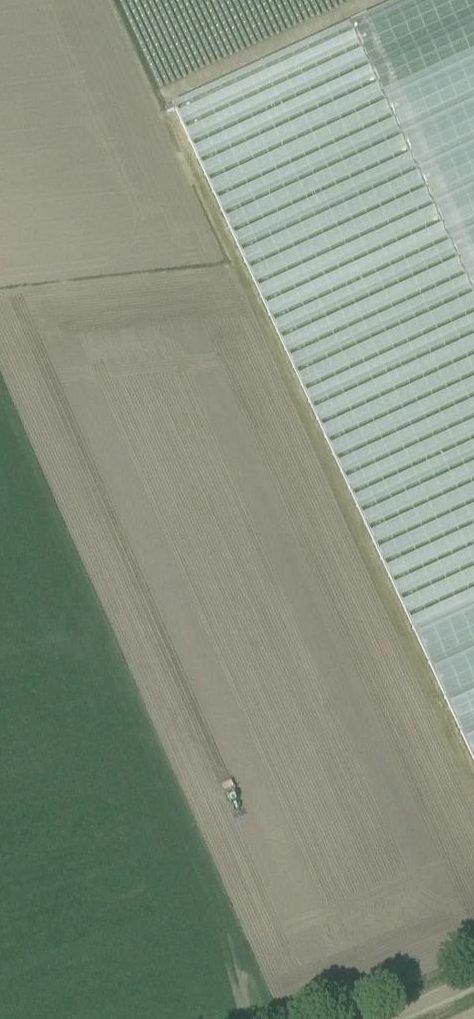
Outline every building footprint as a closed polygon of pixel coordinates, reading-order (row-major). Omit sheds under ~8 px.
[(350,23),(173,105),(473,763),(473,0),(401,0),(350,23)]
